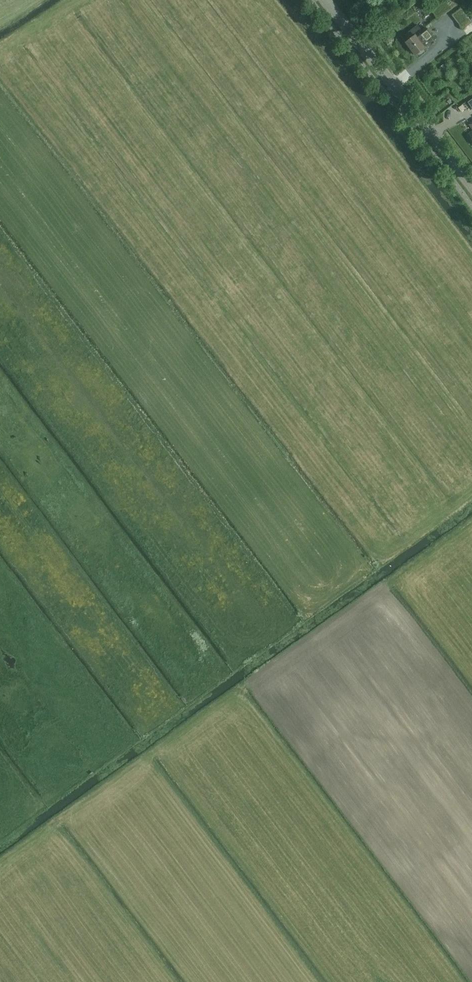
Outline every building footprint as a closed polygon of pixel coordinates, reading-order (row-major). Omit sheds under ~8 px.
[(437,7),(443,14),(450,9),(457,4),(458,5),(458,4),(455,0),(446,0),(437,7)] [(468,17),(460,23),(464,27),(463,28),(463,29),(471,22),(468,17)] [(407,34),(410,39),(406,42),(416,55),(425,48),(425,47),(435,40),(426,28),(421,31),(418,26),(407,34)]
